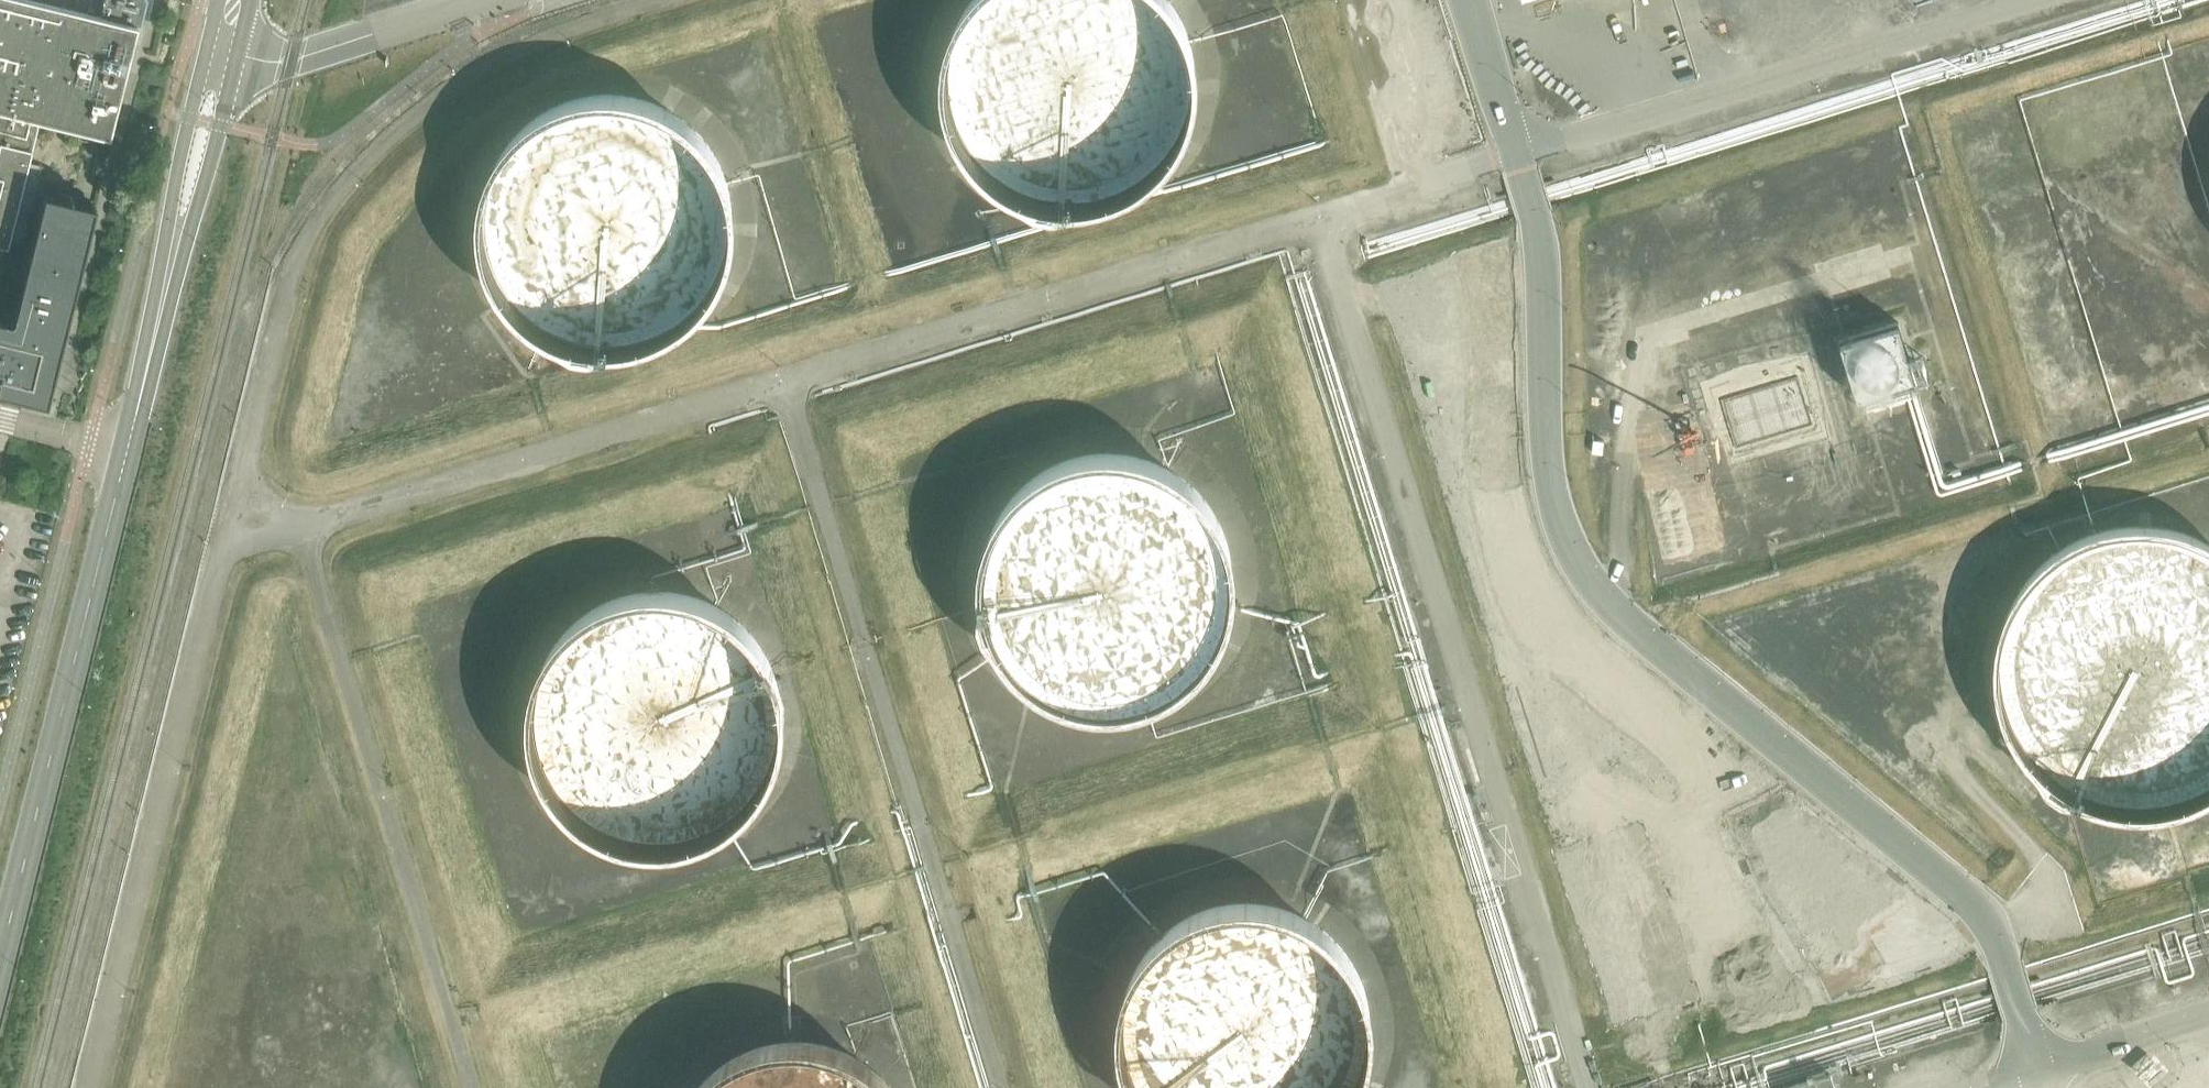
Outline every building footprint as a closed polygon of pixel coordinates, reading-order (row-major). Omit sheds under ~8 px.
[(6,246),(37,120),(109,136),(137,25),(137,24),(143,0),(104,0),(100,16),(37,0),(0,0),(0,245),(6,246)] [(1185,87),(1184,75),(1183,63),(1180,51),(1176,39),(1171,28),(1165,18),(1158,8),(1151,0),(966,0),(964,1),(957,11),(950,21),(944,32),(939,43),(936,55),(933,67),(932,79),(932,91),(933,103),(935,115),(939,127),(943,138),(949,149),(955,159),(963,169),(971,178),(981,185),(991,193),(1001,199),(1012,204),(1024,207),(1036,210),(1048,212),(1060,212),(1072,211),(1085,209),(1096,206),(1108,202),(1119,197),(1129,190),(1139,183),(1148,175),(1156,166),(1164,156),(1170,146),(1175,135),(1179,123),(1182,111),(1184,99),(1185,87)] [(719,237),(719,225),(719,213),(717,201),(714,189),(710,177),(704,166),(698,156),(691,146),(683,137),(674,129),(664,122),(653,115),(642,110),(631,106),(619,103),(607,101),(595,100),(583,100),(570,102),(558,105),(547,108),(536,113),(525,119),(515,126),(506,134),(497,143),(490,153),(483,163),(478,174),(473,185),(470,197),(467,209),(466,221),(466,233),(468,245),(470,257),(474,269),(478,280),(484,291),(491,301),(499,311),(507,319),(517,327),(527,334),(538,340),(549,344),(561,348),(573,351),(585,352),(597,352),(609,351),(621,349),(633,346),(644,341),(655,336),(666,329),(675,322),(684,313),(692,304),(699,294),(705,284),(710,273),(714,261),(717,249),(719,237)] [(5,389),(45,399),(94,201),(71,195),(42,188),(10,315),(0,313),(0,388),(5,389)] [(1908,320),(1823,340),(1835,389),(1856,384),(1860,402),(1923,388),(1908,320)] [(1827,425),(1797,435),(1809,472),(1839,462),(1827,425)] [(1231,585),(1231,573),(1231,561),(1229,548),(1226,536),(1221,525),(1216,514),(1209,503),(1202,493),(1194,484),(1184,476),(1174,468),(1164,462),(1152,457),(1141,453),(1128,450),(1116,448),(1104,448),(1091,448),(1079,450),(1067,453),(1055,458),(1044,463),(1034,469),(1024,477),(1015,485),(1006,494),(999,505),(993,515),(987,526),(983,538),(980,550),(979,562),(978,575),(979,587),(981,599),(984,611),(988,623),(994,634),(1000,645),(1007,655),(1016,664),(1025,672),(1035,679),(1046,686),(1057,691),(1069,695),(1081,698),(1093,700),(1106,700),(1118,699),(1130,697),(1142,694),(1154,690),(1165,685),(1176,678),(1186,671),(1195,662),(1203,653),(1210,643),(1217,633),(1222,621),(1226,610),(1229,598),(1231,585)] [(2205,534),(2193,528),(2184,525),(2167,520),(2149,518),(2137,518),(2129,518),(2112,520),(2095,525),(2083,529),(2069,536),(2058,542),(2046,551),(2035,562),(2025,573),(2019,581),(2013,592),(2005,608),(2001,620),(1997,635),(1996,647),(1995,662),(1995,675),(1997,690),(2001,704),(2005,716),(2012,730),(2018,741),(2029,755),(2035,762),(2048,774),(2056,780),(2067,787),(2080,794),(2102,802),(2122,805),(2134,806),(2149,806),(2167,804),(2179,801),(2191,797),(2207,790),(2208,788),(2208,536),(2205,534)] [(789,721),(789,709),(788,697),(787,685),(784,673),(779,662),(774,650),(768,640),(761,630),(752,621),(743,613),(734,606),(723,599),(712,594),(701,590),(689,587),(677,585),(665,584),(652,584),(640,586),(628,589),(617,592),(606,597),(595,603),(585,610),(576,618),(567,627),(560,637),(553,647),(547,658),(543,669),(539,681),(537,693),(536,705),(536,717),(537,729),(540,741),(544,753),(548,764),(554,775),(561,785),(569,795),(577,803),(587,811),(597,818),(607,824),(619,828),(630,832),(642,835),(654,836),(667,836),(679,835),(691,833),(703,830),(714,825),(725,820),(735,813),(745,806),(754,798),(762,788),(769,778),(775,768),(780,757),(784,745),(787,733),(789,721)] [(1378,1023),(1377,1010),(1375,998),(1372,986),(1368,974),(1363,963),(1356,953),(1349,943),(1340,934),(1331,925),(1321,918),(1310,912),(1299,907),(1287,903),(1275,900),(1263,898),(1250,897),(1238,898),(1226,900),(1214,903),(1202,907),(1191,913),(1180,919),(1170,927),(1161,935),(1153,944),(1146,954),(1139,965),(1134,976),(1130,988),(1127,1000),(1126,1012),(1125,1025),(1126,1037),(1128,1049),(1131,1061),(1135,1073),(1140,1084),(1143,1087),(1360,1087),(1364,1082),(1369,1071),(1373,1059),(1376,1047),(1378,1035),(1378,1023)] [(900,1085),(892,1076),(883,1067),(873,1060),(863,1053),(852,1048),(841,1043),(829,1040),(817,1038),(805,1037),(792,1037),(780,1038),(768,1041),(757,1045),(745,1049),(735,1055),(724,1062),(715,1070),(706,1079),(699,1087),(902,1087),(900,1085)] [(1831,1073),(1782,1087),(1836,1087),(1831,1073)]
